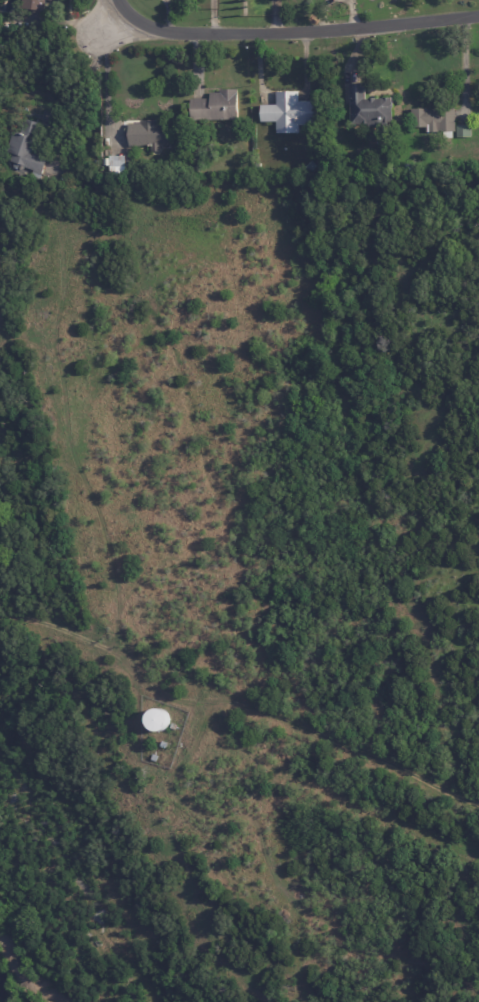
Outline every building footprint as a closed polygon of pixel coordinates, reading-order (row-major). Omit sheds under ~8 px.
[(27,9),(28,0),(49,0),(47,11),(27,9)] [(365,92),(365,99),(369,99),(369,98),(377,98),(377,99),(389,99),(389,122),(387,122),(387,127),(368,127),(368,124),(352,125),(352,83),(365,83),(365,92)] [(193,99),(211,99),(211,93),(223,93),(222,90),(240,90),(241,120),(193,121),(193,99)] [(304,100),(319,100),(319,124),(300,124),(300,132),(277,132),(277,124),(278,124),(278,121),(271,121),(271,124),(262,124),(262,104),(278,104),(278,90),(299,90),(299,100),(304,100)] [(458,110),(458,132),(456,132),(456,138),(447,139),(447,132),(429,133),(429,128),(416,128),(415,109),(430,109),(430,111),(458,110)] [(39,123),(43,124),(33,153),(49,158),(44,175),(43,175),(42,180),(32,177),(34,170),(26,168),(25,171),(21,169),(15,166),(16,163),(14,162),(16,155),(10,152),(17,132),(24,134),(29,119),(39,123)] [(160,152),(152,152),(152,148),(151,148),(151,147),(131,147),(131,139),(127,139),(127,129),(131,129),(131,124),(143,124),(143,121),(160,121),(160,123),(171,123),(171,146),(162,146),(162,152),(160,152)] [(460,126),(474,125),(474,137),(460,137),(460,126)] [(128,157),(129,179),(111,179),(110,167),(113,167),(112,157),(128,156),(128,157)] [(315,168),(320,162),(326,168),(321,173),(320,172),(318,174),(315,168)] [(194,174),(191,174),(191,164),(202,164),(202,174),(194,174)] [(406,165),(415,165),(414,175),(406,175),(406,165)] [(148,733),(165,723),(156,706),(139,716),(148,733)]
